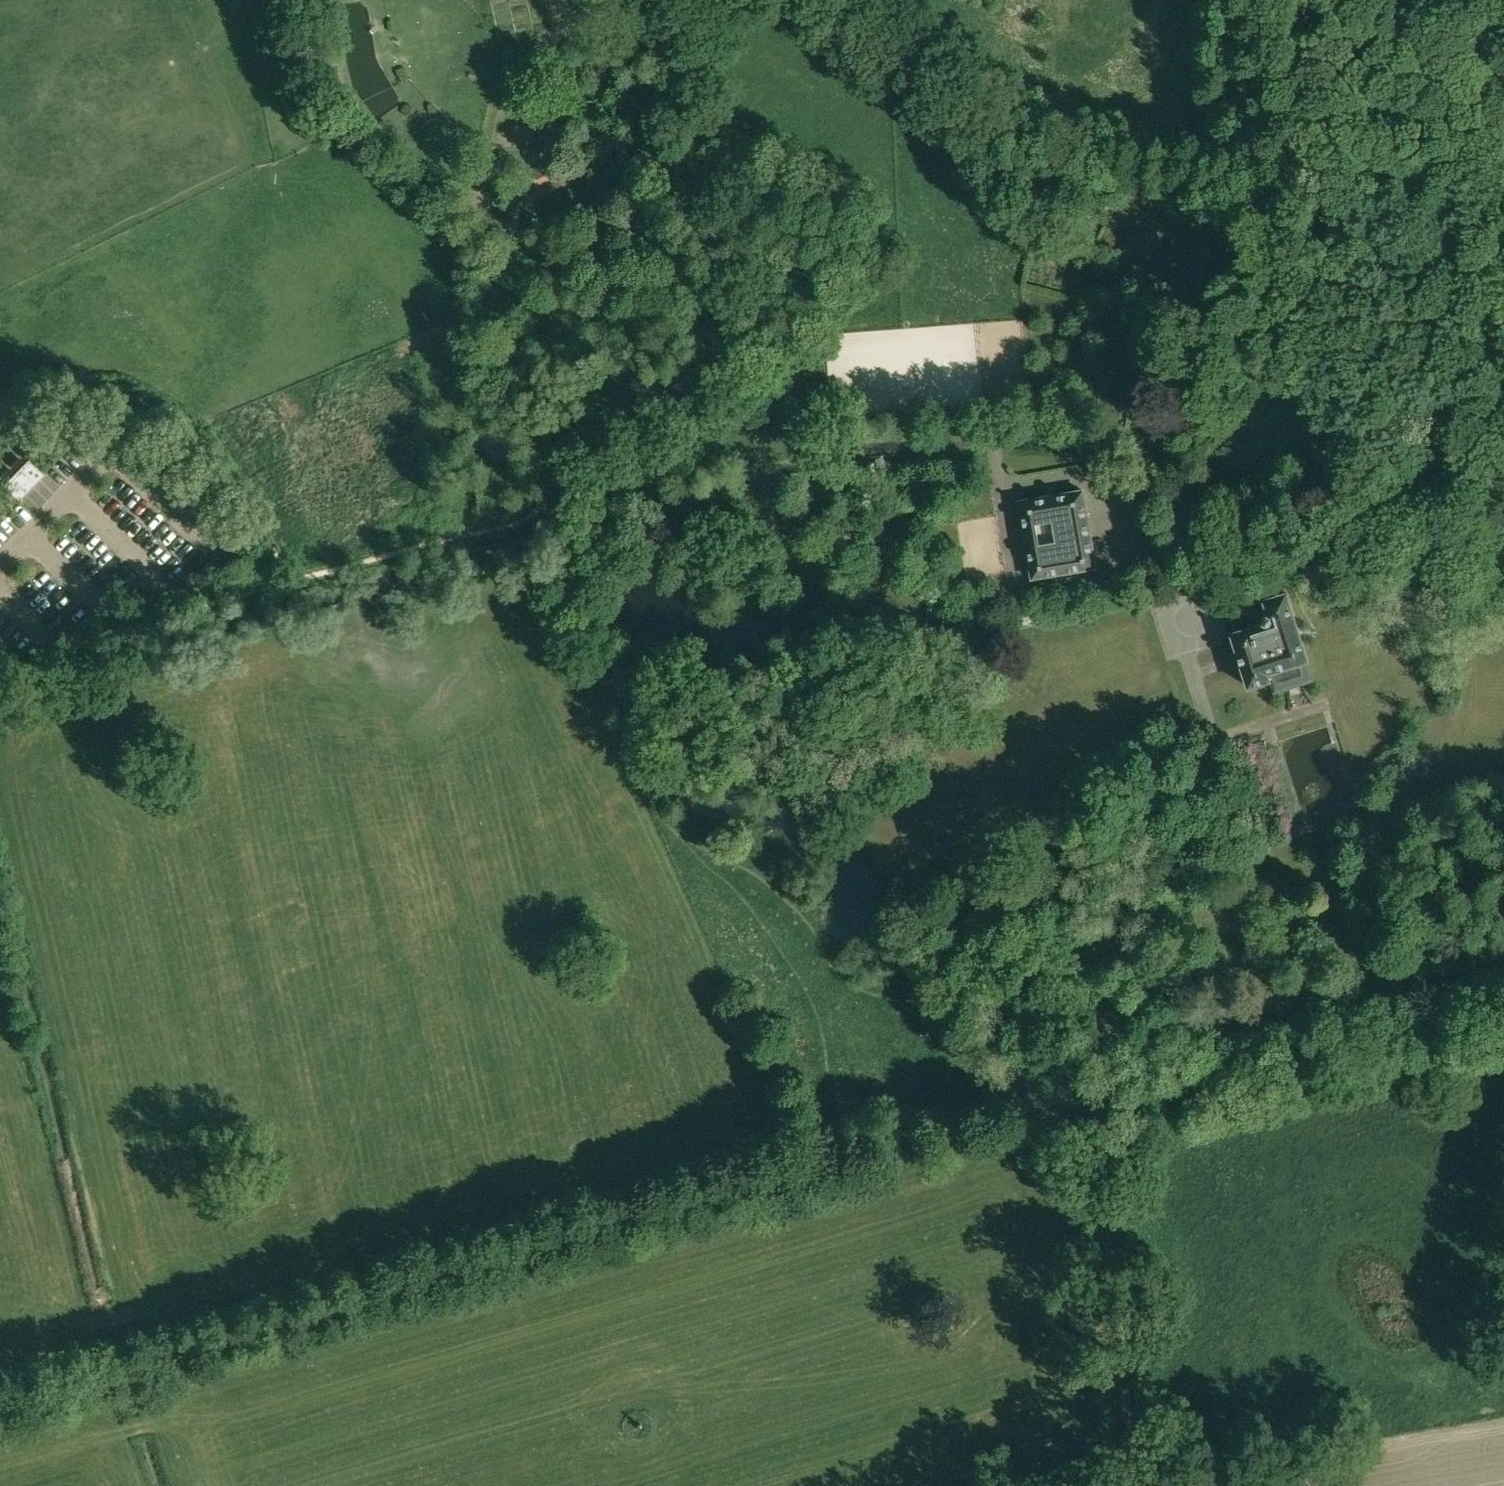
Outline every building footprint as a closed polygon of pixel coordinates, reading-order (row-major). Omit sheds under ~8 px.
[(1138,220),(1123,252),(1138,259),(1141,252),(1163,262),(1175,236),(1138,220)] [(1037,246),(1052,250),(1055,239),(1040,235),(1037,246)] [(28,460),(20,469),(35,484),(44,475),(28,460)] [(20,469),(11,477),(27,492),(35,484),(20,469)] [(11,477),(3,486),(18,501),(27,492),(11,477)] [(1083,490),(1019,501),(1033,578),(1096,567),(1083,490)] [(1048,591),(1051,601),(1066,597),(1063,587),(1048,591)] [(1264,623),(1232,633),(1249,686),(1270,680),(1274,694),(1315,681),(1287,593),(1265,599),(1269,612),(1264,614),(1263,618),(1264,623)]
